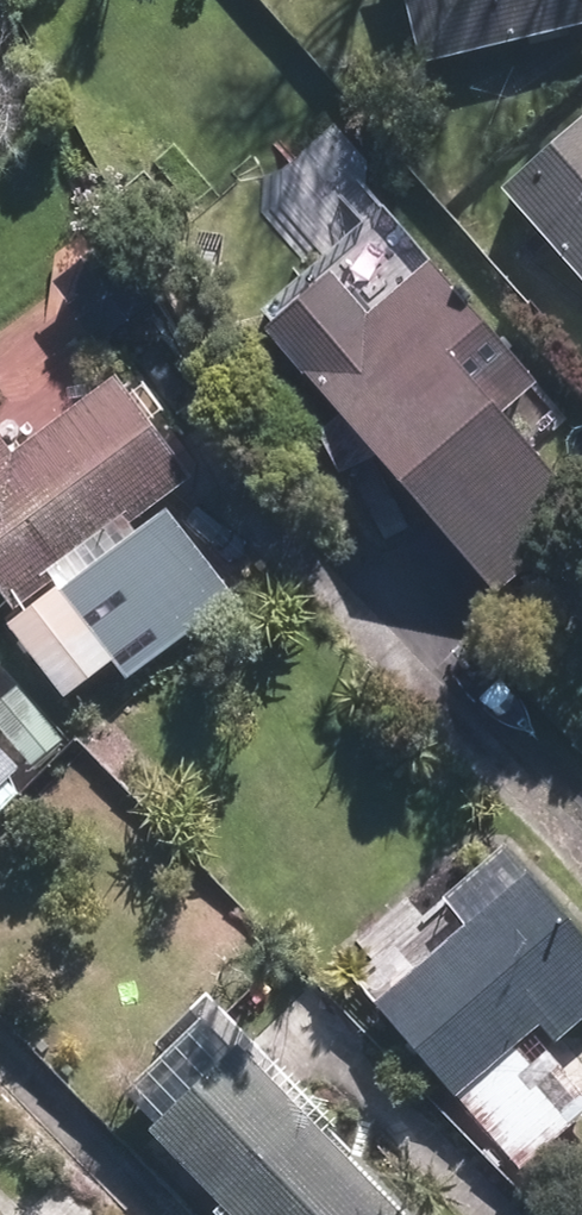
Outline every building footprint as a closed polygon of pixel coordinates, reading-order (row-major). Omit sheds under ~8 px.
[(435,58),(581,26),(581,0),(422,0),(435,58)] [(529,177),(581,239),(581,131),(529,177)] [(292,338),(495,572),(581,497),(581,467),(523,399),(546,380),(445,263),(390,310),(362,278),(292,338)] [(0,415),(0,583),(17,607),(201,476),(135,384),(32,457),(2,414),(0,415)] [(156,525),(87,581),(139,645),(208,590),(156,525)] [(61,592),(16,626),(74,699),(118,665),(61,592)] [(384,1004),(464,1099),(581,999),(581,917),(543,871),(384,1004)] [(145,1140),(219,1214),(365,1214),(219,1067),(145,1140)]
